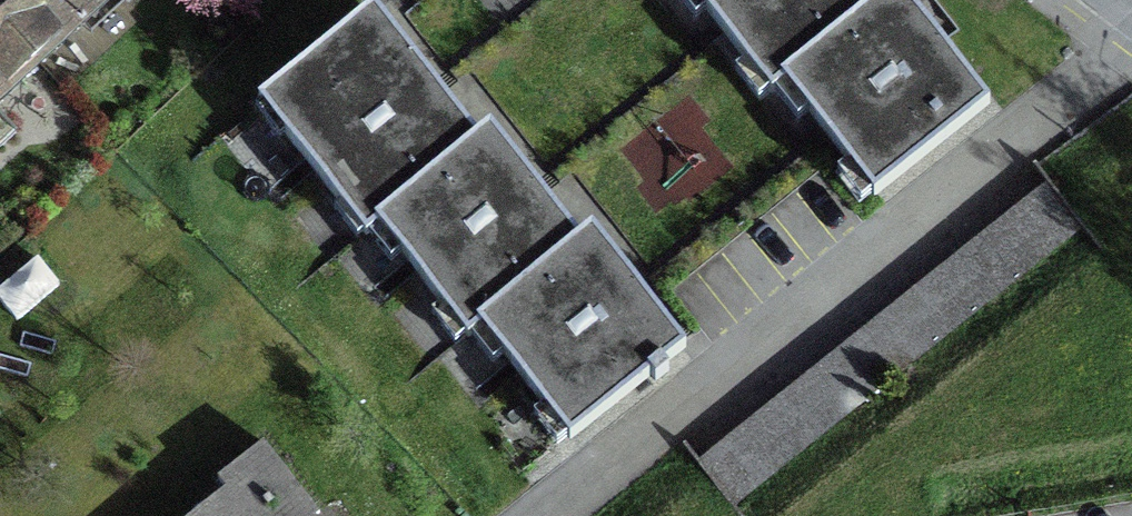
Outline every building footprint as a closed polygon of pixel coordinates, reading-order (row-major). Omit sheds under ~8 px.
[(115,0),(0,0),(0,107),(115,0)] [(780,87),(882,3),(880,0),(689,0),(768,96),(780,87)] [(780,87),(873,200),(987,106),(913,17),(899,0),(886,0),(882,3),(780,87)] [(362,237),(373,229),(477,144),(390,38),(369,14),(255,107),(362,237)] [(17,130),(0,112),(0,146),(17,130)] [(477,144),(373,229),(464,339),(475,330),(578,245),(506,158),(487,135),(477,144)] [(590,236),(578,245),(475,330),(568,442),(647,378),(653,385),(665,374),(660,368),(683,350),(608,259),(590,236)] [(261,447),(215,483),(223,494),(195,515),(316,515),(261,447)]
